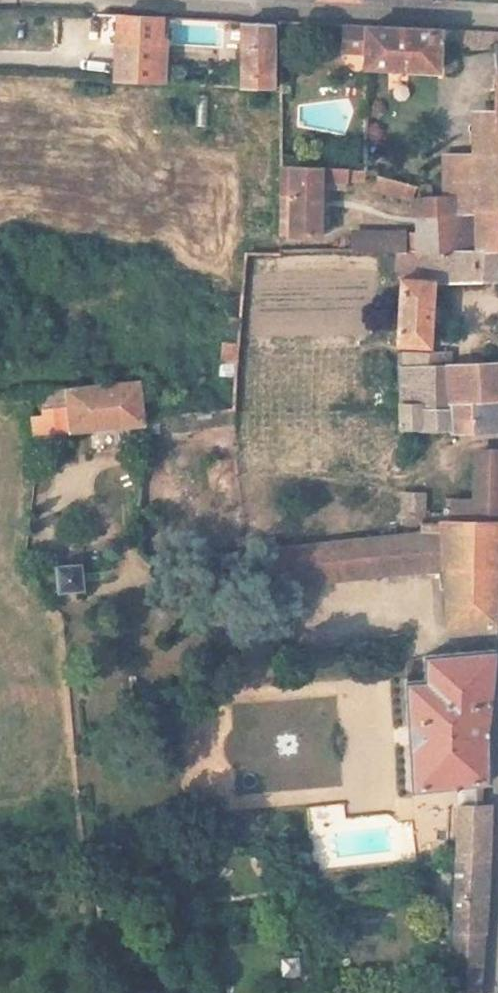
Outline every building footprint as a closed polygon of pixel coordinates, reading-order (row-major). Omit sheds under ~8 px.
[(159,89),(161,23),(117,21),(115,88),(159,89)] [(242,30),(240,96),(272,97),(272,30),(242,30)] [(337,52),(361,52),(360,33),(336,32),(337,52)] [(431,34),(360,33),(361,52),(361,67),(429,68),(431,34)] [(441,195),(455,196),(457,226),(497,227),(497,36),(477,35),(477,54),(495,55),(493,112),(491,164),(468,163),(442,163),(441,195)] [(491,164),(493,112),(472,113),(468,163),(491,164)] [(327,261),(328,185),(286,187),(290,263),(327,261)] [(441,195),(416,187),(419,261),(497,260),(497,227),(457,226),(455,196),(441,195)] [(351,228),(351,250),(407,251),(407,228),(351,228)] [(419,261),(407,260),(405,330),(449,330),(449,290),(497,290),(497,260),(419,261)] [(221,341),(218,373),(234,374),(237,342),(221,341)] [(407,408),(497,405),(497,350),(409,350),(407,408)] [(73,448),(154,430),(154,428),(143,389),(60,407),(73,448)] [(407,408),(401,408),(401,440),(497,440),(497,405),(407,408)] [(451,526),(497,525),(497,453),(478,454),(473,485),(453,486),(451,526)] [(405,493),(406,531),(406,535),(427,534),(428,526),(438,526),(435,492),(405,493)] [(438,526),(428,526),(427,534),(406,535),(406,531),(360,535),(363,573),(442,566),(497,561),(497,525),(451,526),(438,526)] [(497,586),(497,561),(442,566),(445,640),(495,635),(496,617),(497,590),(497,586)] [(94,586),(72,588),(76,616),(97,614),(94,586)] [(444,681),(411,682),(413,793),(444,791),(445,857),(487,855),(489,773),(492,650),(444,654),(444,681)] [(487,855),(445,857),(447,992),(483,992),(485,924),(487,855)]
